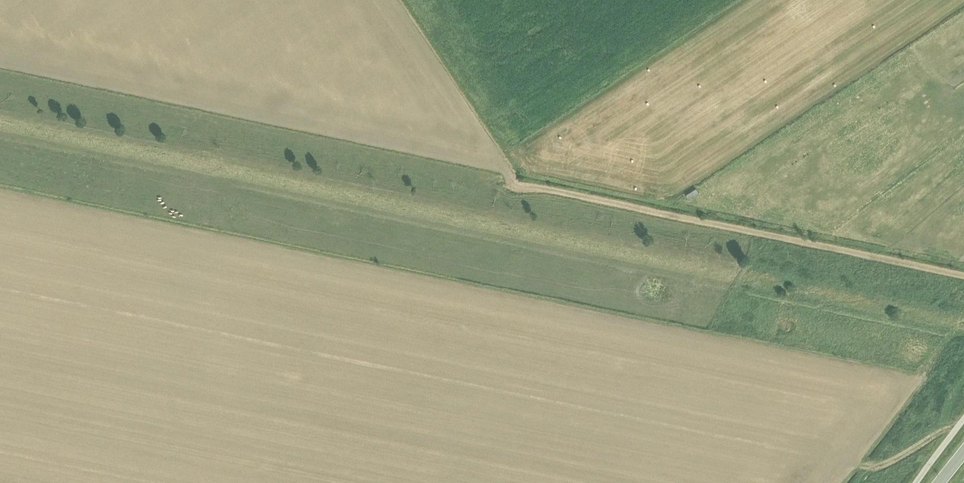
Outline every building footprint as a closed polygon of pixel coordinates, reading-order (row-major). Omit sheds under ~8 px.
[(685,199),(694,192),(690,187),(682,195),(685,199)]
